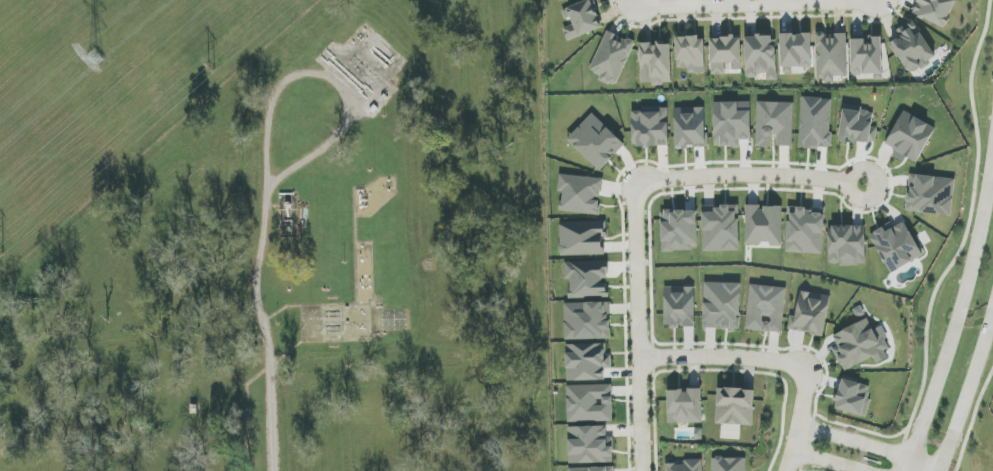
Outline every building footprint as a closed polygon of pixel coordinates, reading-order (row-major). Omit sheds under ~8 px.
[(602,28),(592,0),(589,0),(562,10),(566,20),(571,17),(574,24),(563,28),(568,41),(602,28)] [(945,28),(956,1),(954,0),(918,0),(912,14),(945,28)] [(909,75),(936,59),(914,20),(897,30),(901,36),(890,42),(909,75)] [(599,80),(616,87),(635,43),(607,30),(590,70),(601,75),(599,80)] [(782,73),(793,72),(793,68),(812,67),(811,33),(781,34),(782,73)] [(816,34),(817,81),(834,80),(834,76),(847,76),(847,33),(816,34)] [(745,36),(746,76),(767,76),(767,80),(777,80),(776,35),(745,36)] [(705,73),(705,37),(676,37),(677,69),(688,68),(688,73),(705,73)] [(741,37),(710,38),(711,75),(725,74),(725,63),(732,63),(732,70),(742,69),(741,37)] [(883,74),(882,37),(851,38),(852,75),(883,74)] [(641,84),(672,84),(671,42),(640,43),(641,84)] [(752,140),(751,101),(714,102),(715,147),(740,146),(740,140),(752,140)] [(794,102),(757,102),(756,147),(775,147),(775,146),(793,146),(794,102)] [(632,111),(633,147),(669,146),(668,107),(642,108),(642,111),(632,111)] [(706,108),(675,108),(675,146),(707,145),(706,108)] [(892,156),(904,161),(906,157),(918,163),(936,127),(904,110),(886,144),(896,149),(892,156)] [(625,144),(592,113),(567,140),(601,171),(625,144)] [(599,215),(601,197),(602,197),(604,178),(559,174),(558,192),(562,192),(560,212),(599,215)] [(907,211),(952,216),(956,179),(911,174),(907,211)] [(739,205),(702,206),(703,252),(740,251),(739,205)] [(783,207),(760,207),(760,205),(746,205),(745,245),(782,245),(783,207)] [(825,210),(788,209),(786,253),(823,254),(825,210)] [(697,210),(662,211),(662,250),(698,250),(697,210)] [(906,221),(894,227),(892,223),(871,233),(889,273),(923,257),(906,221)] [(560,256),(605,255),(605,222),(560,222),(560,256)] [(866,226),(829,226),(829,265),(866,265),(866,226)] [(564,262),(565,280),(569,280),(569,298),(608,297),(608,281),(608,261),(564,262)] [(704,328),(740,329),(742,283),(705,282),(704,328)] [(786,287),(749,285),(746,330),(783,332),(786,287)] [(696,327),(695,287),(665,287),(665,327),(696,327)] [(796,316),(791,315),(788,330),(824,336),(831,296),(801,291),(796,316)] [(565,340),(611,339),(610,302),(564,303),(565,340)] [(833,334),(838,347),(834,349),(843,371),(874,358),(877,363),(888,359),(884,350),(889,348),(881,328),(874,331),(868,319),(833,334)] [(606,344),(566,345),(567,381),(605,380),(605,368),(612,368),(611,354),(606,354),(606,344)] [(867,416),(871,399),(868,398),(870,386),(842,380),(836,410),(867,416)] [(567,386),(568,422),(613,421),(612,385),(567,386)] [(717,388),(716,424),(753,425),(754,389),(717,388)] [(668,390),(668,424),(703,423),(702,389),(668,390)] [(569,464),(613,463),(613,437),(607,437),(607,427),(568,427),(569,464)] [(746,457),(712,458),(712,470),(746,470),(746,457)] [(666,470),(702,470),(702,460),(685,460),(685,464),(666,464),(666,470)]
